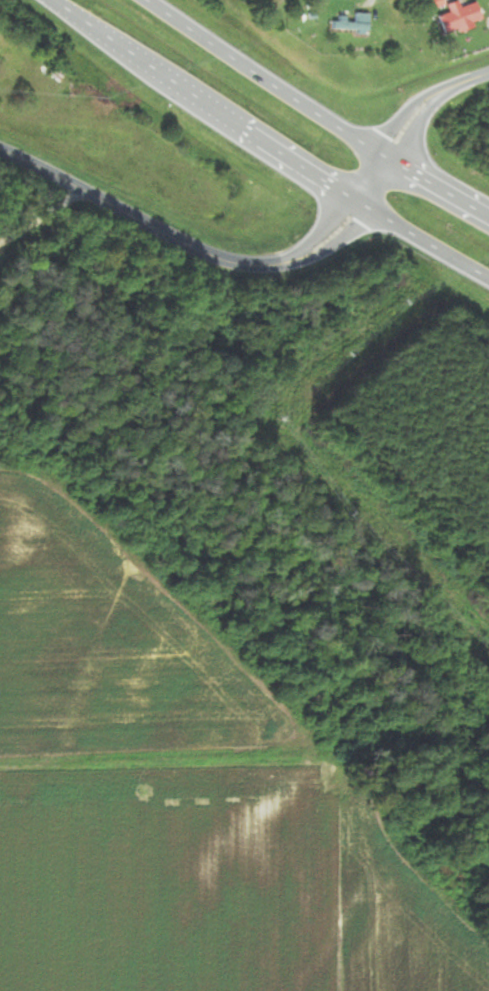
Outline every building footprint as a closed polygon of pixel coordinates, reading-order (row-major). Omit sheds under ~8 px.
[(448,6),(450,13),(439,17),(447,36),(486,21),(479,2),(463,8),(461,1),(448,6)] [(334,31),(371,31),(371,14),(356,14),(356,21),(334,21),(334,31)]
